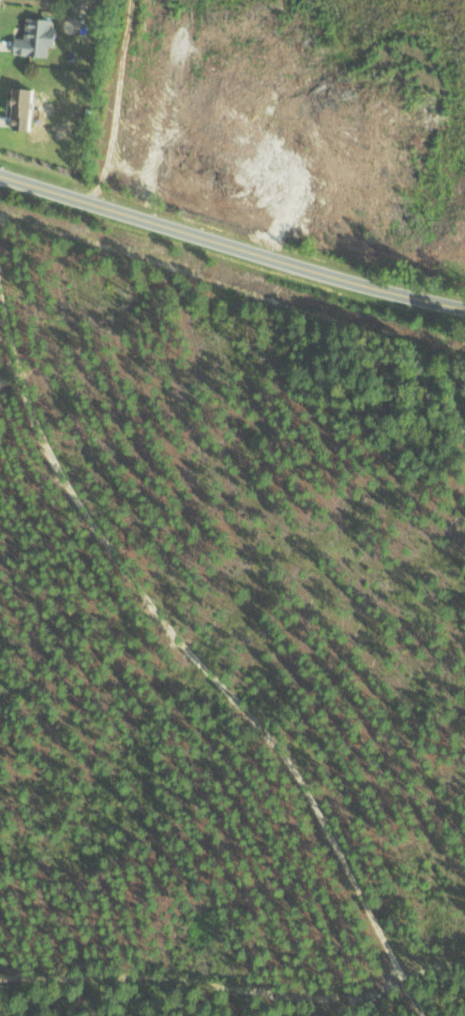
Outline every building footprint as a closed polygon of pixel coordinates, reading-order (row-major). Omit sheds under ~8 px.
[(52,56),(53,46),(62,46),(63,28),(57,27),(57,18),(30,17),(29,38),(19,38),(18,54),(52,56)] [(19,129),(39,130),(41,88),(19,87),(18,104),(21,104),(19,129)]
